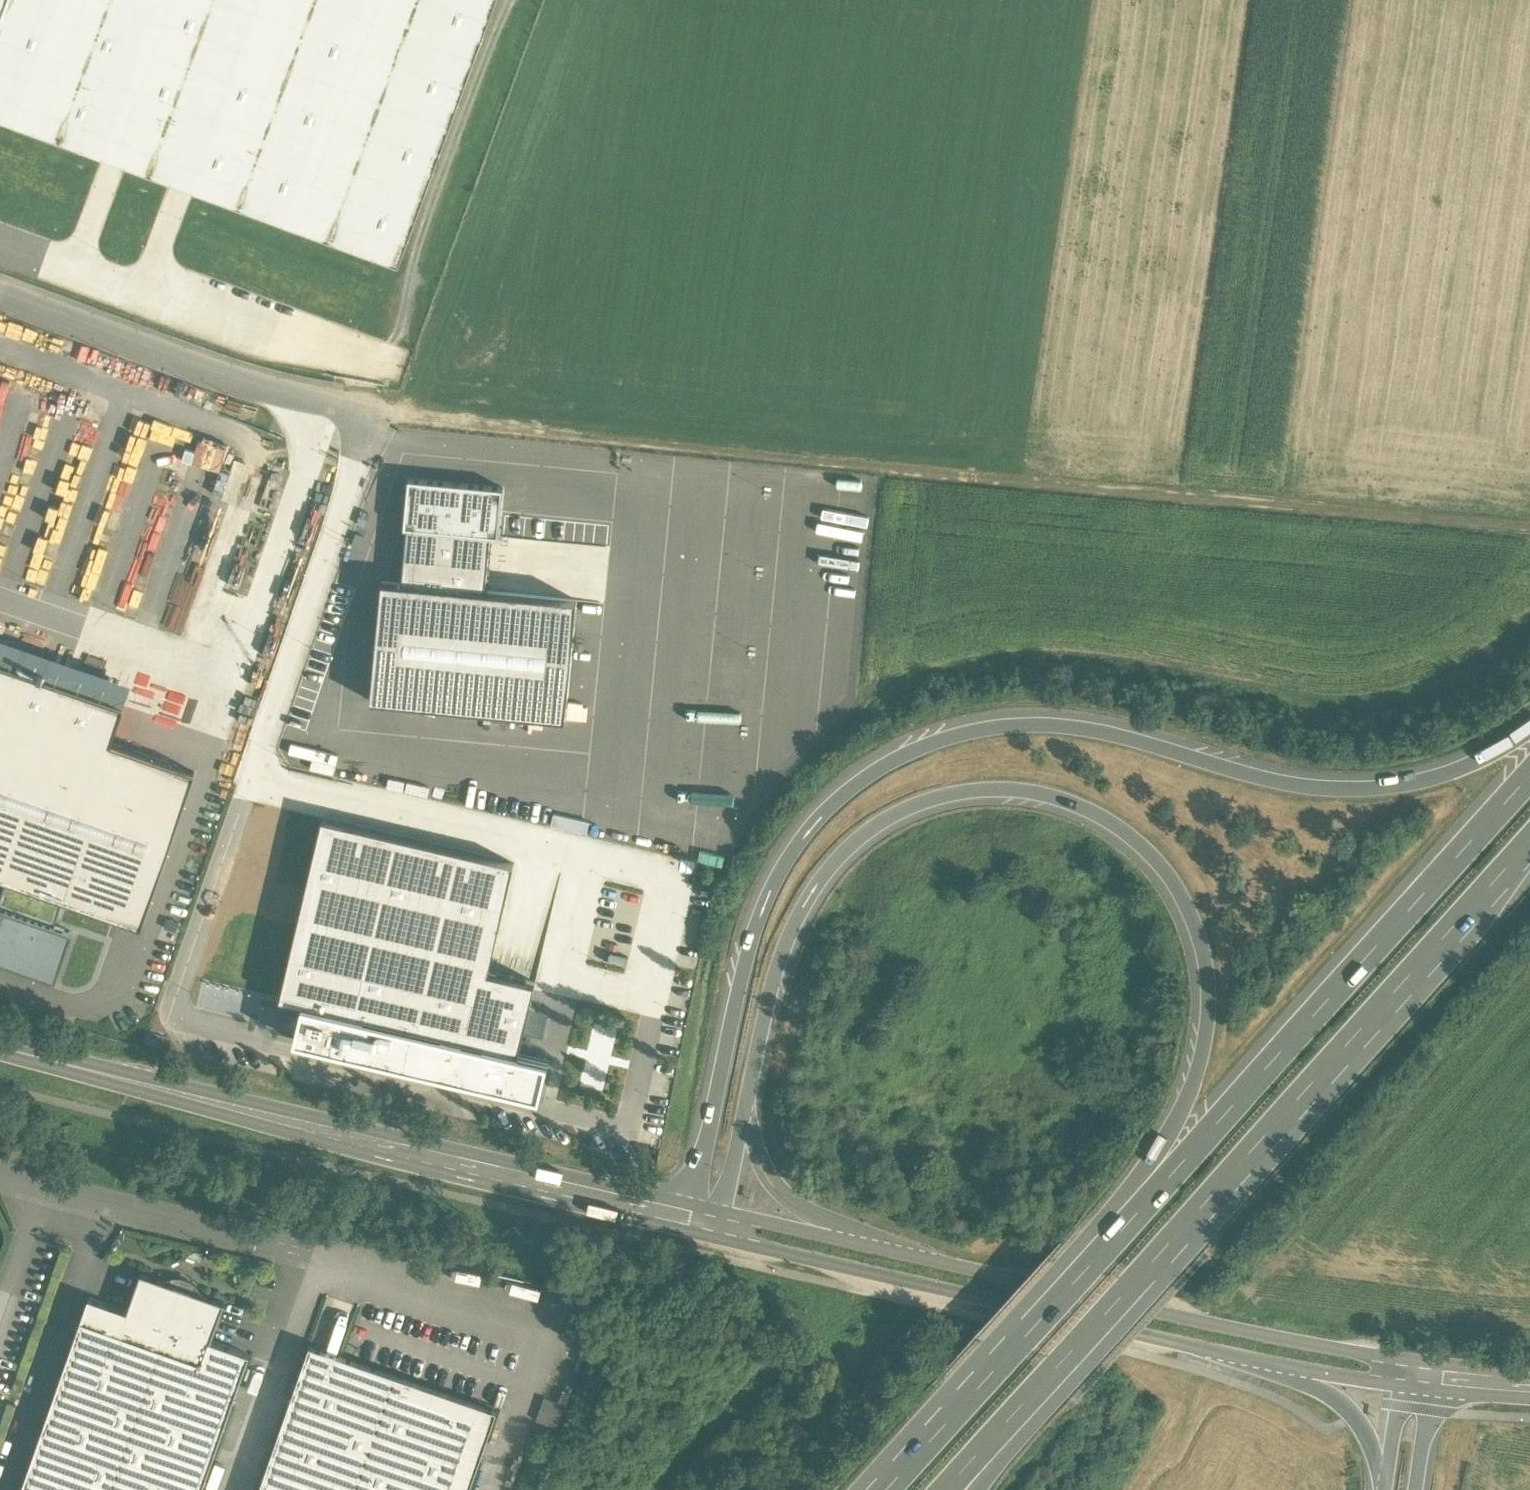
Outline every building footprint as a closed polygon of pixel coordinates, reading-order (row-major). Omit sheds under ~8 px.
[(495,0),(0,0),(0,111),(400,257),(495,0)] [(402,526),(408,527),(492,536),(499,535),(504,488),(409,477),(402,526)] [(402,583),(486,591),(492,536),(408,527),(402,583)] [(384,581),(372,701),(566,720),(578,601),(486,591),(402,583),(384,581)] [(8,881),(65,900),(143,926),(195,772),(111,744),(124,705),(29,672),(35,655),(0,643),(0,878),(8,881)] [(591,829),(593,820),(559,814),(557,824),(591,829)] [(324,818),(280,998),(301,1003),(292,1041),(541,1099),(549,1061),(519,1054),(536,983),(489,972),(515,865),(324,818)] [(8,881),(0,904),(0,908),(56,926),(65,900),(8,881)] [(56,926),(0,908),(0,962),(56,981),(72,932),(56,926)] [(172,1276),(170,1282),(169,1282),(169,1283),(164,1281),(164,1280),(158,1278),(157,1278),(148,1275),(141,1272),(138,1279),(139,1279),(135,1288),(132,1297),(132,1298),(129,1307),(128,1307),(127,1311),(211,1340),(212,1336),(215,1327),(216,1327),(219,1318),(218,1317),(222,1308),(225,1301),(217,1299),(207,1296),(208,1296),(201,1293),(200,1294),(196,1292),(196,1291),(195,1291),(197,1285),(194,1282),(190,1280),(181,1277),(177,1276),(172,1276)] [(89,1297),(21,1489),(201,1489),(249,1354),(211,1340),(127,1311),(89,1297)] [(258,1489),(469,1489),(497,1410),(309,1345),(258,1489)] [(566,1406),(544,1398),(540,1409),(562,1417),(566,1406)] [(562,1417),(540,1409),(536,1420),(559,1428),(562,1417)]
